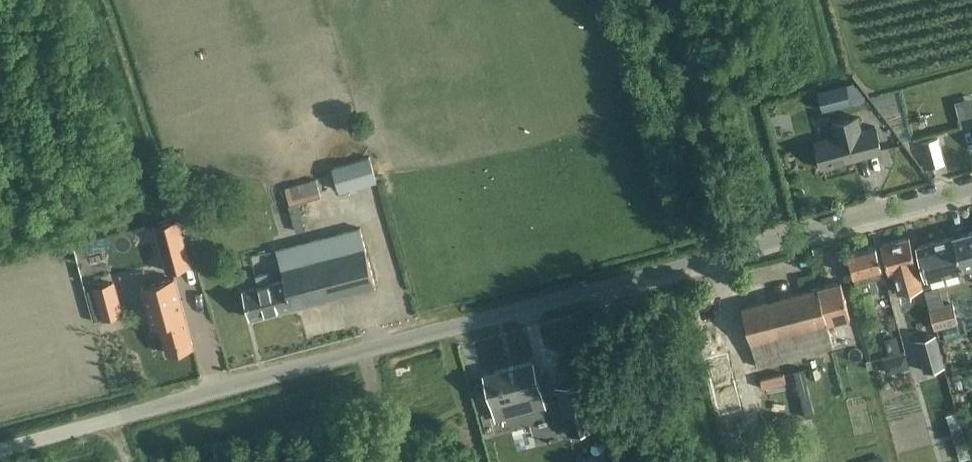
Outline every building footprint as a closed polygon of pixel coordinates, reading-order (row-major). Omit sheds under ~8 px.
[(852,81),(816,90),(821,110),(865,99),(852,81)] [(963,116),(971,114),(971,92),(958,96),(963,116)] [(855,158),(881,151),(874,125),(861,129),(857,116),(831,123),(835,136),(815,141),(822,167),(855,158)] [(937,138),(920,142),(927,167),(944,162),(937,138)] [(340,190),(376,180),(369,157),(333,167),(340,190)] [(285,187),(290,204),(320,195),(316,178),(285,187)] [(166,270),(190,264),(178,219),(154,225),(166,270)] [(255,274),(258,287),(243,291),(251,319),(375,285),(359,227),(275,250),(283,279),(270,283),(267,271),(255,274)] [(968,231),(917,245),(926,278),(963,268),(965,273),(971,271),(971,245),(968,231)] [(889,273),(893,272),(898,292),(922,285),(909,236),(880,244),(889,273)] [(848,253),(856,280),(851,281),(855,296),(871,292),(879,290),(875,278),(884,275),(876,245),(848,253)] [(193,345),(174,277),(141,286),(152,325),(159,323),(167,352),(193,345)] [(840,281),(741,307),(757,366),(833,346),(827,322),(849,316),(840,281)] [(115,282),(93,287),(101,319),(123,314),(115,282)] [(861,319),(877,315),(871,292),(855,296),(861,319)] [(930,308),(935,327),(958,321),(953,302),(930,308)] [(943,365),(935,334),(915,339),(924,370),(943,365)] [(896,342),(885,345),(887,353),(898,350),(896,342)] [(522,396),(541,391),(533,360),(483,373),(496,419),(526,411),(522,396)] [(961,366),(951,367),(952,378),(962,377),(961,366)] [(557,385),(569,433),(594,427),(582,378),(557,385)] [(961,427),(952,430),(955,443),(965,441),(961,427)]
